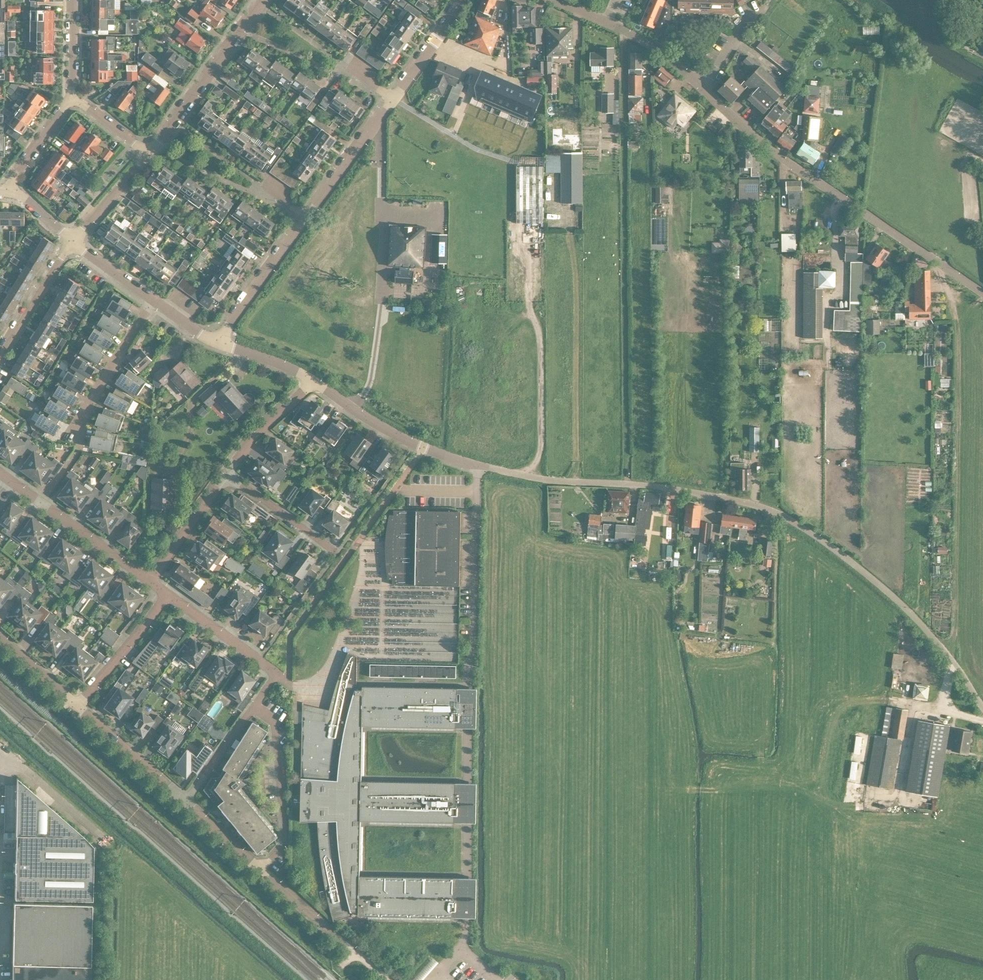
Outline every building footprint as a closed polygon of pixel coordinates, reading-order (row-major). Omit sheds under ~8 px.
[(92,1),(91,1),(91,5),(92,6),(92,10),(115,10),(115,0),(92,0),(92,1)] [(219,15),(221,11),(215,6),(213,9),(207,4),(210,0),(205,0),(204,2),(199,9),(194,5),(186,17),(193,23),(199,15),(216,28),(223,18),(219,15)] [(221,3),(230,10),(238,0),(223,0),(221,3)] [(287,1),(283,5),(294,13),(303,0),(286,0),(287,1)] [(308,0),(303,0),(294,13),(304,21),(315,6),(308,0)] [(403,0),(394,0),(394,1),(407,11),(399,21),(414,32),(422,21),(417,18),(421,13),(403,0)] [(478,10),(476,17),(475,16),(471,27),(467,35),(463,44),(477,50),(490,55),(494,47),(497,38),(501,29),(493,25),(493,24),(488,22),(487,21),(490,15),(492,16),(494,9),(493,9),(496,0),(482,0),(478,10)] [(641,22),(642,23),(643,24),(646,26),(648,25),(649,25),(653,27),(654,25),(661,28),(665,19),(671,22),(671,3),(666,1),(667,0),(648,0),(646,6),(647,7),(641,22)] [(686,13),(690,13),(690,0),(678,0),(678,9),(686,9),(686,13)] [(698,13),(700,13),(701,0),(690,0),(690,13),(698,13)] [(709,13),(711,13),(712,0),(701,0),(700,13),(709,13)] [(721,14),(722,14),(722,0),(712,0),(711,13),(721,14)] [(722,14),(732,14),(733,10),(733,0),(722,0),(722,14)] [(414,6),(425,13),(428,8),(418,1),(414,6)] [(352,10),(356,5),(351,2),(347,7),(352,10)] [(513,7),(512,7),(513,28),(514,28),(529,27),(529,44),(543,43),(542,29),(535,29),(535,8),(522,8),(522,7),(521,7),(519,5),(518,4),(517,4),(516,4),(514,5),(513,7)] [(315,29),(326,13),(315,6),(304,21),(315,29)] [(92,19),(92,20),(108,20),(115,20),(115,10),(92,10),(92,13),(91,14),(91,18),(92,19)] [(53,12),(36,11),(30,11),(30,22),(53,22),(53,19),(54,18),(55,14),(53,13),(53,12)] [(130,12),(130,20),(137,20),(137,21),(138,21),(139,12),(136,12),(130,12)] [(315,29),(326,36),(337,21),(326,13),(315,29)] [(205,44),(200,40),(201,39),(194,33),(197,30),(179,17),(173,26),(181,32),(175,39),(185,46),(186,45),(198,54),(205,44)] [(383,26),(387,22),(382,18),(378,23),(383,26)] [(115,20),(108,20),(92,20),(92,23),(90,24),(90,28),(92,29),(92,31),(108,31),(108,25),(114,25),(115,20)] [(137,35),(137,21),(137,20),(130,20),(126,20),(126,35),(137,35)] [(347,29),(337,21),(326,36),(336,44),(347,29)] [(406,43),(414,32),(399,21),(392,32),(406,43)] [(53,22),(30,22),(30,32),(36,32),(53,32),(53,29),(54,28),(55,24),(53,23),(53,22)] [(364,38),(372,28),(367,24),(359,34),(364,38)] [(376,37),(379,32),(374,28),(371,33),(376,37)] [(572,28),(546,29),(546,56),(547,56),(547,62),(550,62),(552,62),(552,56),(567,55),(567,48),(572,48),(572,28)] [(347,29),(336,44),(347,52),(358,37),(347,29)] [(30,32),(30,37),(30,42),(29,42),(53,42),(54,41),(54,37),(53,36),(53,32),(36,32),(30,32)] [(399,53),(406,43),(392,32),(384,43),(399,53)] [(91,47),(91,51),(108,51),(114,51),(114,45),(108,45),(108,40),(92,40),(92,42),(90,43),(90,47),(91,47)] [(29,42),(25,42),(25,48),(36,48),(36,53),(53,53),(53,52),(54,51),(54,47),(53,46),(53,42),(29,42)] [(760,42),(756,48),(766,56),(771,50),(761,42),(760,42)] [(355,54),(360,57),(368,47),(363,43),(355,54)] [(391,64),(399,53),(384,43),(377,53),(382,57),(387,60),(391,64)] [(138,61),(148,68),(151,64),(155,59),(138,47),(138,61)] [(372,50),(368,47),(360,57),(365,61),(372,50)] [(591,53),(590,66),(613,66),(613,49),(601,48),(601,53),(591,53)] [(160,62),(164,65),(172,71),(171,73),(177,77),(178,76),(180,77),(190,64),(170,49),(165,55),(160,62)] [(237,61),(252,72),(262,57),(252,49),(248,54),(244,51),(237,61)] [(377,53),(372,50),(365,61),(370,64),(377,53)] [(126,61),(126,56),(108,55),(108,51),(91,51),(91,52),(90,53),(90,57),(91,58),(91,61),(113,61),(114,61),(126,61)] [(370,64),(374,67),(382,57),(377,53),(370,64)] [(629,54),(629,96),(642,96),(642,54),(629,54)] [(744,81),(741,85),(745,89),(747,86),(754,92),(748,99),(763,114),(794,81),(789,76),(780,85),(749,56),(743,62),(754,72),(745,82),(744,81)] [(273,64),(262,57),(252,72),(249,76),(260,84),(262,80),(262,79),(276,61),(275,61),(273,64)] [(387,60),(382,57),(374,67),(379,71),(387,60)] [(36,67),(31,67),(31,73),(36,73),(52,74),(52,70),(54,70),(54,66),(53,65),(53,63),(52,63),(52,60),(36,59),(36,67)] [(90,69),(91,70),(91,71),(107,71),(113,71),(113,61),(91,61),(91,64),(90,65),(90,69)] [(276,61),(262,79),(262,80),(273,88),(276,84),(275,83),(286,68),(276,61)] [(456,84),(461,71),(439,63),(434,77),(435,77),(430,90),(441,95),(447,80),(454,83),(456,84)] [(157,74),(160,70),(151,64),(148,68),(157,74)] [(666,88),(676,76),(663,65),(653,77),(666,88)] [(157,83),(161,78),(143,66),(138,73),(151,82),(149,84),(147,88),(155,94),(150,100),(160,106),(170,92),(157,83)] [(275,83),(276,84),(286,91),(299,72),(296,76),(286,68),(275,83)] [(514,68),(515,76),(528,76),(528,68),(514,68)] [(90,79),(91,80),(91,81),(107,82),(107,71),(91,71),(91,74),(90,75),(90,79)] [(310,80),(299,72),(286,91),(289,88),(299,95),(310,80)] [(483,72),(476,87),(478,99),(530,121),(540,97),(483,72)] [(5,80),(4,82),(8,82),(16,82),(15,78),(14,78),(14,73),(5,73),(5,80)] [(36,73),(31,73),(31,84),(47,84),(52,84),(52,83),(54,82),(54,78),(52,77),(52,74),(36,73)] [(551,75),(547,75),(547,93),(556,93),(556,75),(551,75)] [(725,97),(726,96),(732,102),(745,89),(741,85),(731,76),(718,91),(725,97)] [(543,77),(521,77),(521,82),(544,91),(543,77)] [(227,84),(237,92),(241,87),(230,79),(227,84)] [(320,88),(310,80),(299,95),(309,103),(305,108),(310,112),(318,101),(313,98),(320,88)] [(137,82),(118,81),(107,90),(115,96),(117,94),(120,96),(114,104),(123,111),(133,98),(137,101),(137,82)] [(454,83),(448,98),(457,101),(463,86),(462,86),(458,85),(456,84),(454,83)] [(805,85),(805,95),(819,96),(819,86),(805,85)] [(221,91),(232,99),(236,94),(225,86),(221,91)] [(11,96),(15,91),(9,87),(8,87),(9,88),(6,92),(11,96)] [(789,87),(784,93),(787,96),(792,89),(789,87)] [(329,90),(318,105),(325,111),(328,106),(339,114),(349,99),(339,91),(336,95),(329,90)] [(26,99),(26,100),(40,109),(46,100),(33,91),(30,95),(24,91),(21,95),(26,99)] [(244,96),(248,99),(252,94),(247,91),(244,96)] [(262,102),(252,94),(248,99),(258,107),(262,102)] [(613,95),(602,95),(602,113),(613,113),(613,95)] [(656,117),(672,130),(677,123),(682,127),(695,112),(674,95),(656,117)] [(628,113),(641,113),(641,98),(628,98),(628,113)] [(34,118),(40,109),(26,100),(24,103),(18,99),(15,103),(14,104),(20,108),(34,118)] [(349,99),(339,114),(350,121),(354,115),(356,116),(359,118),(365,110),(361,108),(351,100),(349,99)] [(206,103),(198,115),(202,118),(198,124),(209,132),(218,119),(219,117),(209,110),(211,106),(212,105),(207,101),(206,103)] [(247,110),(251,104),(247,101),(243,106),(247,110)] [(273,110),(262,102),(258,107),(269,115),(273,110)] [(769,113),(760,125),(769,131),(779,118),(784,111),(786,109),(786,108),(779,102),(776,106),(776,105),(769,113)] [(34,118),(20,108),(14,104),(11,108),(17,112),(14,116),(28,126),(34,118)] [(257,109),(253,114),(258,117),(262,112),(257,109)] [(779,118),(769,131),(777,138),(786,126),(783,124),(789,115),(791,113),(786,109),(784,111),(779,118)] [(28,126),(14,116),(5,110),(5,115),(7,117),(5,121),(5,122),(10,126),(6,132),(17,140),(28,126)] [(279,122),(283,117),(279,114),(275,119),(279,122)] [(268,125),(272,120),(268,116),(264,122),(268,125)] [(815,150),(818,146),(814,143),(816,141),(817,141),(817,138),(818,128),(821,128),(821,127),(822,119),(822,118),(823,118),(804,116),(802,139),(801,139),(801,140),(802,140),(804,140),(803,142),(796,154),(813,165),(820,154),(815,150)] [(218,119),(209,132),(219,140),(229,126),(230,125),(219,117),(218,119)] [(329,135),(332,129),(330,127),(317,118),(312,124),(321,131),(314,141),(329,151),(337,141),(329,135)] [(334,122),(330,127),(332,129),(334,131),(338,125),(334,122)] [(68,149),(63,145),(60,150),(69,156),(86,133),(83,131),(85,129),(76,123),(65,137),(63,139),(69,143),(71,141),(73,143),(68,149)] [(229,126),(219,140),(229,147),(230,147),(243,128),(240,132),(230,125),(229,126)] [(797,134),(787,127),(777,142),(789,151),(796,142),(793,141),(797,134)] [(229,147),(228,148),(239,156),(240,154),(251,140),(253,136),(252,135),(253,134),(245,128),(244,129),(243,128),(230,147),(229,147)] [(561,129),(552,129),(552,144),(572,144),(572,149),(580,149),(580,143),(581,143),(581,134),(561,134),(561,129)] [(69,156),(76,161),(84,151),(90,156),(90,155),(93,158),(100,149),(97,147),(101,142),(91,134),(90,136),(86,133),(69,156)] [(840,135),(830,152),(837,157),(848,140),(840,135)] [(297,145),(300,140),(295,136),(292,141),(297,145)] [(251,140),(240,154),(251,163),(261,149),(265,143),(264,143),(258,139),(255,143),(251,140)] [(329,151),(314,141),(306,152),(321,162),(329,151)] [(265,143),(251,163),(262,170),(267,163),(271,166),(273,164),(280,153),(282,151),(277,148),(275,151),(265,143)] [(289,155),(293,151),(288,147),(284,152),(289,155)] [(101,156),(106,160),(112,153),(106,148),(101,156)] [(752,151),(740,151),(740,174),(751,174),(751,177),(759,177),(759,156),(752,156),(752,151)] [(51,158),(49,161),(67,174),(70,169),(66,166),(69,162),(56,152),(55,153),(53,153),(51,157),(51,158)] [(313,173),(321,162),(306,152),(298,163),(313,173)] [(561,153),(544,153),(545,172),(561,172),(562,204),(582,203),(581,153),(561,153)] [(45,166),(43,169),(65,185),(66,185),(67,183),(67,179),(65,178),(68,174),(67,174),(49,161),(49,162),(47,161),(45,165),(45,166)] [(275,177),(283,166),(278,162),(269,173),(275,177)] [(305,184),(313,173),(298,163),(292,172),(290,174),(291,174),(295,177),(300,181),(305,184)] [(275,177),(279,180),(287,169),(283,166),(275,177)] [(542,167),(516,167),(516,208),(516,222),(523,222),(542,222),(542,167)] [(147,182),(161,193),(164,190),(175,175),(164,168),(160,173),(156,170),(147,182)] [(40,171),(37,175),(38,176),(37,177),(56,191),(59,186),(62,189),(65,185),(43,169),(41,172),(40,171)] [(279,180),(284,184),(291,174),(290,174),(292,172),(287,169),(279,180)] [(284,184),(289,187),(295,177),(291,174),(284,184)] [(175,175),(164,190),(161,193),(172,201),(174,198),(188,179),(187,178),(184,183),(175,175)] [(32,185),(31,186),(50,200),(56,191),(37,177),(35,180),(34,180),(31,183),(32,185)] [(293,190),(300,181),(295,177),(289,187),(293,190)] [(88,182),(83,178),(79,182),(85,187),(88,182)] [(188,179),(174,198),(172,201),(178,194),(188,201),(199,186),(188,179)] [(759,179),(739,179),(739,201),(759,201),(759,179)] [(788,191),(788,209),(801,209),(801,182),(786,182),(786,191),(788,191)] [(209,194),(199,186),(188,201),(198,209),(213,190),(212,189),(209,194)] [(664,186),(656,186),(656,203),(668,203),(668,195),(664,195),(664,186)] [(73,190),(69,195),(75,199),(79,194),(76,193),(74,191),(73,190)] [(209,216),(212,212),(223,197),(213,190),(198,209),(199,209),(201,206),(206,210),(204,212),(209,216)] [(142,207),(146,201),(135,194),(131,199),(142,207)] [(85,207),(90,202),(81,195),(80,195),(76,200),(85,207)] [(212,212),(209,216),(220,224),(234,205),(223,197),(212,212)] [(64,204),(71,209),(75,205),(68,199),(64,204)] [(130,201),(126,206),(138,214),(141,209),(130,201)] [(235,206),(229,214),(243,224),(253,209),(243,202),(239,208),(235,206)] [(64,209),(58,216),(65,221),(71,214),(64,209)] [(264,217),(253,209),(243,224),(253,231),(264,217)] [(159,219),(163,214),(158,210),(154,216),(159,219)] [(1,213),(1,226),(12,226),(13,213),(1,213)] [(13,213),(12,226),(24,226),(24,213),(13,213)] [(169,226),(173,221),(164,215),(161,220),(169,226)] [(148,221),(152,225),(156,220),(151,216),(148,221)] [(264,217),(253,231),(264,239),(274,225),(264,217)] [(114,224),(103,238),(114,246),(125,232),(117,227),(119,225),(115,222),(114,224)] [(163,232),(167,227),(162,224),(158,229),(163,232)] [(389,225),(386,266),(400,267),(400,271),(395,270),(395,271),(394,283),(412,285),(413,272),(409,271),(410,268),(414,268),(423,269),(426,228),(389,225)] [(858,237),(858,226),(840,225),(839,237),(845,237),(844,262),(862,262),(863,254),(857,254),(858,237)] [(180,234),(184,229),(179,226),(175,231),(180,234)] [(745,229),(745,233),(748,235),(751,235),(754,232),(753,228),(751,226),(747,226),(745,229)] [(125,232),(114,246),(125,254),(135,240),(138,235),(128,228),(125,232)] [(233,237),(237,231),(233,228),(229,233),(233,237)] [(173,231),(169,237),(173,240),(177,235),(173,231)] [(190,241),(194,236),(189,233),(186,238),(190,241)] [(227,259),(242,270),(250,259),(241,253),(245,248),(243,246),(238,243),(226,234),(222,239),(235,248),(227,259)] [(781,252),(795,252),(795,234),(781,234),(781,252)] [(138,235),(135,240),(125,254),(135,262),(146,247),(140,243),(143,238),(138,235)] [(432,235),(432,247),(431,262),(445,263),(446,248),(446,235),(432,235)] [(43,237),(37,248),(48,255),(55,244),(43,237)] [(242,237),(238,243),(243,246),(247,240),(246,240),(242,237)] [(246,240),(247,240),(243,246),(245,248),(253,254),(258,247),(247,239),(246,240)] [(719,243),(718,253),(729,253),(729,239),(719,239),(719,243)] [(201,249),(205,244),(200,241),(197,246),(201,249)] [(876,245),(866,260),(884,273),(890,264),(883,259),(888,253),(876,245)] [(156,255),(146,247),(135,262),(146,269),(156,255)] [(48,255),(37,248),(31,258),(42,264),(48,255)] [(199,255),(204,259),(208,254),(203,251),(199,255)] [(167,262),(156,255),(146,269),(156,277),(167,262)] [(42,264),(31,258),(25,267),(36,274),(42,264)] [(181,264),(187,268),(191,263),(185,259),(181,264)] [(244,271),(242,270),(227,259),(219,270),(234,281),(237,276),(239,278),(244,271)] [(192,266),(197,270),(200,265),(195,261),(192,266)] [(177,270),(167,262),(156,277),(167,285),(169,281),(175,285),(187,268),(181,264),(177,270)] [(861,332),(862,315),(863,263),(850,262),(849,311),(834,310),(833,331),(861,332)] [(871,286),(872,282),(871,282),(871,273),(869,273),(869,263),(863,263),(863,285),(871,286)] [(36,274),(25,267),(18,277),(30,284),(36,274)] [(219,270),(212,280),(228,292),(236,282),(234,281),(219,270)] [(817,288),(822,288),(834,288),(835,272),(818,271),(817,288)] [(930,320),(929,271),(914,272),(915,304),(909,304),(909,301),(904,301),(904,306),(908,306),(909,320),(930,320)] [(817,273),(803,273),(803,320),(803,339),(821,339),(822,288),(817,288),(817,273)] [(176,287),(182,290),(189,280),(184,276),(176,287)] [(30,284),(18,277),(12,287),(23,294),(30,284)] [(68,279),(62,289),(74,297),(81,286),(68,279)] [(182,290),(186,294),(194,283),(189,280),(182,290)] [(196,301),(201,304),(205,308),(213,298),(219,302),(222,297),(224,299),(228,292),(212,280),(204,291),(203,290),(196,301)] [(186,294),(191,297),(199,287),(194,283),(186,294)] [(12,287),(6,297),(17,304),(23,294),(12,287)] [(203,290),(199,287),(191,297),(196,301),(203,290)] [(55,299),(68,307),(74,297),(62,289),(55,299)] [(78,293),(75,297),(82,302),(85,298),(78,293)] [(113,294),(104,309),(122,320),(124,322),(130,312),(128,310),(131,305),(113,294)] [(17,304),(6,297),(0,307),(11,314),(17,304)] [(872,313),(877,313),(877,300),(875,300),(875,297),(863,297),(862,318),(872,318),(872,313)] [(49,310),(61,317),(68,307),(55,299),(49,310)] [(82,316),(88,306),(84,303),(81,308),(80,307),(77,312),(82,316)] [(11,314),(0,307),(0,321),(5,324),(11,314)] [(103,316),(98,324),(113,334),(116,336),(122,326),(119,325),(122,320),(104,309),(101,314),(103,316)] [(49,310),(43,320),(55,327),(61,317),(49,310)] [(49,338),(55,327),(43,320),(37,330),(49,338)] [(866,335),(879,335),(879,320),(866,320),(866,335)] [(113,334),(98,324),(95,322),(92,329),(94,330),(89,338),(89,339),(104,348),(104,349),(107,350),(113,340),(110,339),(113,334)] [(42,348),(49,338),(37,330),(30,340),(42,348)] [(138,345),(142,338),(138,336),(134,343),(138,345)] [(98,364),(104,355),(101,353),(104,349),(104,348),(89,339),(89,338),(87,337),(83,343),(85,344),(80,353),(95,362),(95,363),(98,364)] [(30,340),(24,350),(36,358),(42,348),(30,340)] [(57,357),(63,346),(59,344),(56,349),(51,346),(48,351),(57,357)] [(30,368),(36,358),(24,350),(18,361),(30,368)] [(92,367),(95,363),(95,362),(80,353),(78,351),(74,357),(76,359),(71,367),(87,377),(86,377),(89,379),(95,369),(92,367)] [(135,357),(130,352),(125,357),(130,362),(130,363),(133,367),(131,369),(136,374),(138,372),(139,373),(151,361),(142,351),(135,357)] [(23,379),(30,368),(18,361),(11,371),(23,379)] [(170,372),(165,366),(158,372),(154,376),(155,377),(153,379),(152,385),(156,388),(161,383),(164,386),(169,381),(183,396),(199,381),(181,361),(170,372)] [(62,381),(78,391),(77,391),(80,393),(86,383),(84,382),(86,377),(87,377),(71,367),(69,365),(65,371),(68,373),(62,381)] [(124,376),(122,374),(116,383),(118,385),(116,387),(122,391),(124,389),(133,396),(137,395),(145,383),(128,371),(124,376)] [(38,388),(44,377),(40,374),(33,385),(38,388)] [(28,388),(11,378),(6,385),(23,396),(28,388)] [(75,396),(77,391),(78,391),(62,381),(60,379),(56,386),(59,387),(54,395),(53,396),(69,405),(71,407),(77,397),(75,396)] [(250,394),(249,394),(248,394),(247,394),(246,394),(245,394),(244,395),(242,397),(229,383),(218,393),(211,386),(199,397),(209,407),(215,402),(212,399),(214,398),(233,418),(237,414),(239,416),(252,404),(253,403),(254,402),(254,401),(254,400),(254,399),(254,398),(253,397),(253,396),(252,395),(251,394),(250,394)] [(110,393),(104,403),(107,404),(105,407),(112,410),(113,408),(123,413),(127,412),(134,399),(115,389),(112,394),(110,393)] [(28,392),(25,397),(32,401),(36,396),(28,392)] [(50,401),(45,409),(45,410),(60,419),(60,420),(62,421),(68,412),(66,410),(69,405),(53,396),(54,395),(51,394),(47,400),(50,401)] [(301,428),(309,433),(321,416),(318,413),(322,409),(315,404),(314,403),(313,403),(312,403),(311,403),(311,404),(310,404),(309,405),(305,411),(300,408),(290,423),(296,427),(297,428),(299,428),(300,428),(301,428)] [(203,418),(208,413),(203,407),(197,413),(203,418)] [(38,414),(41,416),(35,424),(53,436),(59,426),(57,424),(60,420),(60,419),(45,410),(45,409),(42,408),(38,414)] [(102,415),(99,414),(95,425),(98,425),(97,428),(104,430),(105,428),(115,432),(119,431),(124,417),(104,409),(102,415)] [(1,456),(18,433),(0,420),(0,456),(1,456)] [(326,441),(334,446),(348,427),(339,421),(336,424),(333,422),(328,428),(323,425),(312,439),(322,446),(326,441)] [(749,452),(749,451),(758,451),(758,452),(759,428),(749,428),(749,452)] [(99,452),(100,449),(111,452),(114,450),(117,435),(96,431),(95,437),(92,436),(90,447),(92,448),(92,450),(99,452)] [(25,455),(28,450),(33,443),(27,439),(25,443),(16,436),(18,433),(1,456),(5,460),(6,459),(11,463),(20,451),(25,455)] [(354,458),(350,464),(358,471),(367,459),(362,456),(370,444),(357,434),(345,452),(354,458)] [(270,447),(268,449),(268,451),(267,452),(275,458),(271,463),(284,472),(288,467),(285,465),(294,452),(276,439),(272,446),(270,447)] [(26,475),(31,478),(45,458),(45,457),(44,459),(35,453),(39,447),(33,443),(28,450),(25,455),(30,459),(21,470),(27,474),(26,475)] [(367,459),(358,471),(364,475),(367,471),(379,480),(395,457),(382,448),(374,460),(369,456),(367,459)] [(52,462),(45,458),(31,478),(35,481),(36,480),(41,484),(50,473),(55,477),(63,465),(54,459),(52,462)] [(89,466),(93,469),(99,461),(95,458),(89,466)] [(139,458),(138,465),(146,467),(147,460),(139,458)] [(269,484),(272,487),(278,479),(274,477),(280,469),(268,461),(265,466),(258,461),(257,462),(256,461),(251,467),(253,468),(249,473),(255,477),(255,478),(261,483),(262,481),(268,486),(269,484)] [(736,477),(736,489),(749,489),(749,470),(744,470),(744,463),(730,463),(730,477),(736,477)] [(64,502),(68,505),(83,485),(77,480),(79,477),(70,470),(62,482),(67,486),(59,497),(64,501),(64,502)] [(152,479),(151,509),(173,510),(174,480),(152,479)] [(347,492),(351,487),(345,483),(341,488),(347,492)] [(106,484),(100,492),(92,504),(97,507),(89,519),(94,523),(98,527),(113,506),(107,502),(109,498),(106,496),(112,488),(106,484)] [(89,489),(83,485),(68,505),(73,508),(73,507),(79,511),(87,500),(92,504),(100,492),(92,486),(89,489)] [(286,499),(290,502),(299,490),(295,487),(286,499)] [(299,507),(312,516),(319,506),(323,509),(331,499),(325,495),(324,498),(312,490),(299,507)] [(609,491),(608,504),(609,504),(608,511),(626,512),(626,505),(627,505),(628,492),(609,491)] [(638,509),(636,528),(634,538),(645,539),(646,530),(647,523),(645,523),(649,503),(658,505),(659,496),(645,494),(644,499),(640,498),(638,509)] [(267,520),(270,515),(243,496),(240,501),(233,496),(230,499),(229,499),(228,501),(226,500),(223,505),(224,506),(222,508),(230,513),(229,514),(234,517),(235,517),(242,522),(250,511),(257,516),(261,516),(267,520)] [(349,522),(334,511),(339,505),(333,500),(325,510),(331,514),(324,524),(339,536),(349,522)] [(11,538),(19,526),(14,523),(22,511),(17,507),(13,504),(12,504),(0,520),(0,524),(4,527),(1,531),(5,534),(11,538)] [(700,506),(687,504),(685,525),(698,526),(700,506)] [(119,511),(113,506),(98,527),(103,530),(103,529),(109,533),(117,522),(122,525),(130,514),(122,507),(119,511)] [(460,512),(393,511),(393,515),(389,515),(386,528),(385,541),(385,554),(386,567),(388,580),(392,580),(392,585),(459,586),(460,512)] [(124,544),(124,545),(128,548),(129,547),(129,548),(142,530),(132,523),(136,518),(130,514),(122,525),(127,529),(119,540),(124,544)] [(589,514),(587,528),(587,533),(586,538),(596,539),(596,541),(612,542),(625,543),(625,540),(614,539),(612,539),(612,535),(613,524),(603,524),(603,526),(599,525),(600,516),(589,514)] [(730,527),(736,528),(738,528),(739,517),(732,516),(722,514),(719,533),(729,535),(730,527)] [(210,525),(205,531),(223,544),(227,539),(232,543),(238,535),(235,533),(239,528),(225,518),(221,523),(213,517),(208,524),(210,525)] [(739,528),(738,539),(746,541),(747,529),(755,530),(756,519),(739,517),(738,528),(739,528)] [(24,530),(19,526),(11,538),(20,544),(22,541),(28,545),(43,525),(38,522),(38,523),(32,519),(24,530)] [(699,542),(709,543),(711,523),(701,522),(699,542)] [(625,540),(630,540),(634,540),(635,526),(616,524),(614,539),(625,540)] [(35,550),(32,553),(41,560),(49,548),(44,544),(52,533),(47,529),(47,528),(43,525),(28,545),(35,550)] [(257,539),(261,543),(269,532),(264,529),(257,539)] [(279,533),(277,532),(263,552),(277,562),(276,564),(281,568),(288,559),(283,555),(292,543),(285,537),(285,536),(280,532),(279,533)] [(770,556),(772,540),(763,538),(761,555),(770,556)] [(49,548),(41,560),(50,566),(52,562),(58,567),(73,547),(68,543),(68,544),(62,540),(54,552),(49,548)] [(192,546),(189,551),(190,553),(189,555),(196,560),(195,561),(200,564),(201,564),(208,569),(213,563),(218,565),(226,554),(207,540),(203,545),(199,543),(197,546),(195,545),(194,547),(192,546)] [(64,571),(62,575),(71,581),(79,570),(74,566),(82,555),(77,551),(77,550),(73,547),(58,567),(64,571)] [(306,556),(302,553),(289,570),(301,579),(295,588),(303,594),(317,574),(309,569),(314,562),(310,559),(311,557),(307,554),(306,556)] [(228,559),(224,564),(226,567),(237,573),(238,572),(241,573),(245,568),(231,557),(229,560),(228,559)] [(84,573),(79,570),(71,581),(80,588),(82,584),(88,589),(103,568),(98,565),(98,566),(92,562),(84,573)] [(173,574),(171,577),(179,583),(177,586),(207,608),(213,600),(194,586),(200,578),(180,564),(178,567),(177,568),(175,569),(174,571),(173,572),(173,574)] [(107,571),(103,568),(88,589),(89,589),(90,587),(99,594),(95,599),(101,603),(109,591),(104,588),(112,576),(107,572),(107,571)] [(17,584),(22,587),(32,574),(27,570),(17,584)] [(0,587),(0,606),(0,607),(9,595),(14,599),(22,588),(22,587),(17,584),(13,589),(4,582),(0,587)] [(122,583),(114,595),(109,591),(101,603),(106,607),(110,602),(119,608),(133,590),(128,587),(122,583)] [(228,591),(223,587),(216,597),(221,600),(228,591)] [(28,592),(22,588),(14,599),(19,603),(8,616),(14,620),(13,621),(18,624),(31,606),(22,599),(28,592)] [(137,593),(133,590),(119,608),(129,616),(142,598),(137,594),(137,593)] [(256,604),(253,601),(257,596),(249,590),(244,597),(237,592),(232,600),(230,598),(222,610),(227,613),(228,611),(232,613),(230,616),(235,619),(237,617),(238,618),(241,613),(247,617),(256,604)] [(79,612),(83,606),(78,603),(74,609),(79,612)] [(41,606),(37,611),(31,606),(18,624),(22,628),(23,627),(28,631),(36,620),(41,624),(50,612),(41,606)] [(260,610),(250,625),(265,636),(269,632),(274,635),(285,620),(278,615),(274,616),(272,619),(260,610)] [(55,616),(50,612),(41,624),(46,627),(36,641),(41,645),(41,646),(45,649),(60,629),(54,625),(57,621),(54,619),(55,616)] [(165,632),(160,628),(142,653),(150,659),(161,644),(171,651),(184,632),(177,627),(175,630),(169,626),(165,632)] [(115,641),(119,636),(106,627),(102,632),(104,633),(115,641)] [(60,629),(45,649),(50,652),(56,656),(64,645),(69,648),(78,637),(69,630),(67,634),(60,629)] [(115,641),(104,633),(100,638),(112,647),(115,641)] [(83,641),(78,637),(69,648),(74,652),(64,666),(69,670),(73,674),(88,654),(82,649),(84,646),(81,643),(83,641)] [(184,644),(172,660),(179,665),(180,662),(184,665),(186,665),(189,661),(196,667),(208,649),(206,648),(207,647),(202,643),(201,644),(199,642),(198,643),(195,641),(190,648),(184,644)] [(105,657),(99,652),(94,658),(88,654),(73,674),(77,677),(78,676),(83,680),(97,662),(100,664),(105,657)] [(471,689),(457,688),(372,687),(362,687),(362,690),(356,690),(356,657),(347,653),(344,660),(342,668),(339,676),(332,699),(326,722),(322,723),(312,725),(307,713),(302,702),(302,703),(300,822),(317,822),(318,831),(318,833),(318,835),(318,837),(318,839),(318,841),(318,843),(319,845),(319,847),(319,849),(319,851),(319,853),(320,855),(320,857),(320,859),(320,861),(321,863),(321,865),(321,867),(321,869),(322,872),(322,874),(322,876),(323,877),(323,879),(323,881),(324,883),(324,885),(325,887),(325,889),(325,891),(326,893),(326,895),(327,897),(327,899),(327,900),(328,902),(328,903),(328,904),(329,906),(329,907),(329,908),(329,909),(333,922),(334,922),(352,917),(352,912),(358,912),(357,916),(367,916),(453,918),(466,918),(475,918),(476,879),(467,878),(359,876),(360,821),(455,823),(468,823),(475,823),(476,784),(469,784),(455,783),(361,782),(362,727),(456,728),(470,729),(475,729),(476,689),(471,689)] [(901,669),(903,655),(893,653),(891,668),(901,669)] [(223,662),(218,658),(209,671),(204,668),(190,688),(195,692),(205,677),(218,686),(223,677),(222,676),(225,671),(228,672),(233,664),(225,659),(223,662)] [(366,664),(366,676),(452,677),(452,665),(366,664)] [(113,713),(112,715),(117,718),(118,717),(119,718),(134,698),(124,691),(136,676),(127,668),(109,693),(114,697),(105,708),(113,713)] [(239,703),(235,708),(241,713),(251,700),(245,696),(256,681),(249,676),(249,675),(245,672),(244,673),(242,672),(228,691),(230,692),(228,695),(239,703)] [(160,693),(164,688),(156,682),(153,687),(160,693)] [(927,700),(929,685),(914,683),(911,699),(927,700)] [(135,700),(141,704),(150,692),(144,688),(135,700)] [(185,692),(180,689),(176,694),(181,697),(185,692)] [(177,704),(181,698),(172,691),(167,697),(177,704)] [(181,707),(176,704),(176,705),(172,711),(176,714),(181,707)] [(198,723),(204,715),(193,707),(187,715),(198,723)] [(896,708),(886,707),(882,736),(874,735),(866,785),(892,789),(900,739),(902,739),(907,710),(896,708)] [(157,716),(154,721),(143,713),(137,721),(135,720),(132,725),(133,726),(131,729),(143,738),(151,726),(156,730),(163,720),(157,716)] [(198,723),(197,725),(206,732),(214,722),(204,715),(198,723)] [(167,717),(157,731),(163,735),(155,746),(161,751),(160,752),(165,756),(166,754),(168,756),(177,743),(179,744),(182,739),(181,737),(182,735),(185,730),(175,722),(175,723),(167,717)] [(917,720),(905,792),(937,797),(946,745),(953,746),(952,751),(966,753),(970,732),(955,729),(955,733),(948,732),(949,726),(917,720)] [(223,770),(218,778),(211,778),(203,790),(216,805),(218,805),(257,853),(278,837),(239,789),(243,786),(243,785),(244,785),(244,784),(244,783),(243,783),(242,781),(238,778),(268,732),(253,722),(222,769),(223,770)] [(192,772),(197,775),(214,752),(205,746),(197,757),(187,750),(173,769),(187,779),(192,772)] [(15,834),(14,900),(91,902),(93,847),(50,807),(17,778),(15,834)] [(91,907),(13,905),(11,979),(89,979),(91,907)] [(413,979),(414,979),(423,979),(438,962),(433,957),(413,979)]
